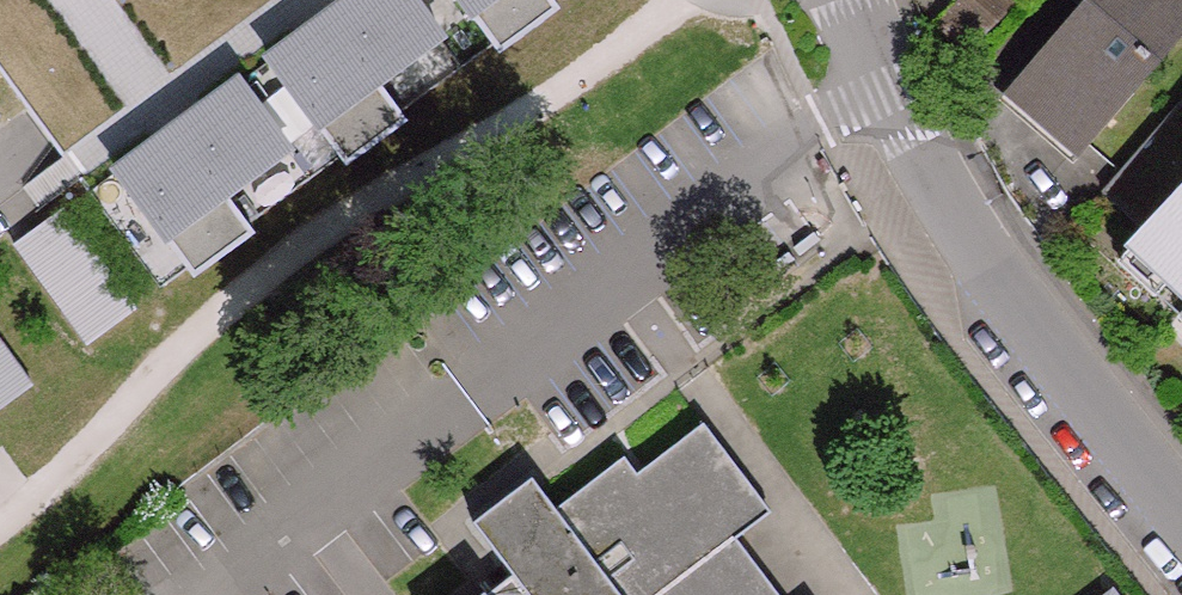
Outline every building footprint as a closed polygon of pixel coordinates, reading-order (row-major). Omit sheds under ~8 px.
[(180,53),(267,0),(147,0),(180,53)] [(434,37),(408,0),(337,0),(258,54),(333,163),(396,120),(369,81),(434,37)] [(489,56),(552,13),(543,0),(451,0),(489,56)] [(1019,84),(1078,140),(1181,22),(1181,0),(1094,0),(1019,84)] [(86,28),(21,74),(76,151),(183,74),(154,34),(112,64),(86,28)] [(214,188),(278,144),(229,74),(102,161),(177,270),(240,227),(214,188)] [(1152,225),(1181,252),(1181,191),(1152,225)] [(130,308),(56,214),(14,247),(88,341),(130,308)] [(1152,225),(1126,255),(1163,288),(1177,271),(1181,275),(1181,252),(1152,225)] [(0,341),(0,396),(26,376),(0,341)] [(740,542),(771,519),(705,430),(637,480),(623,465),(555,514),(530,479),(469,524),(507,575),(480,594),(779,594),(740,542)]
